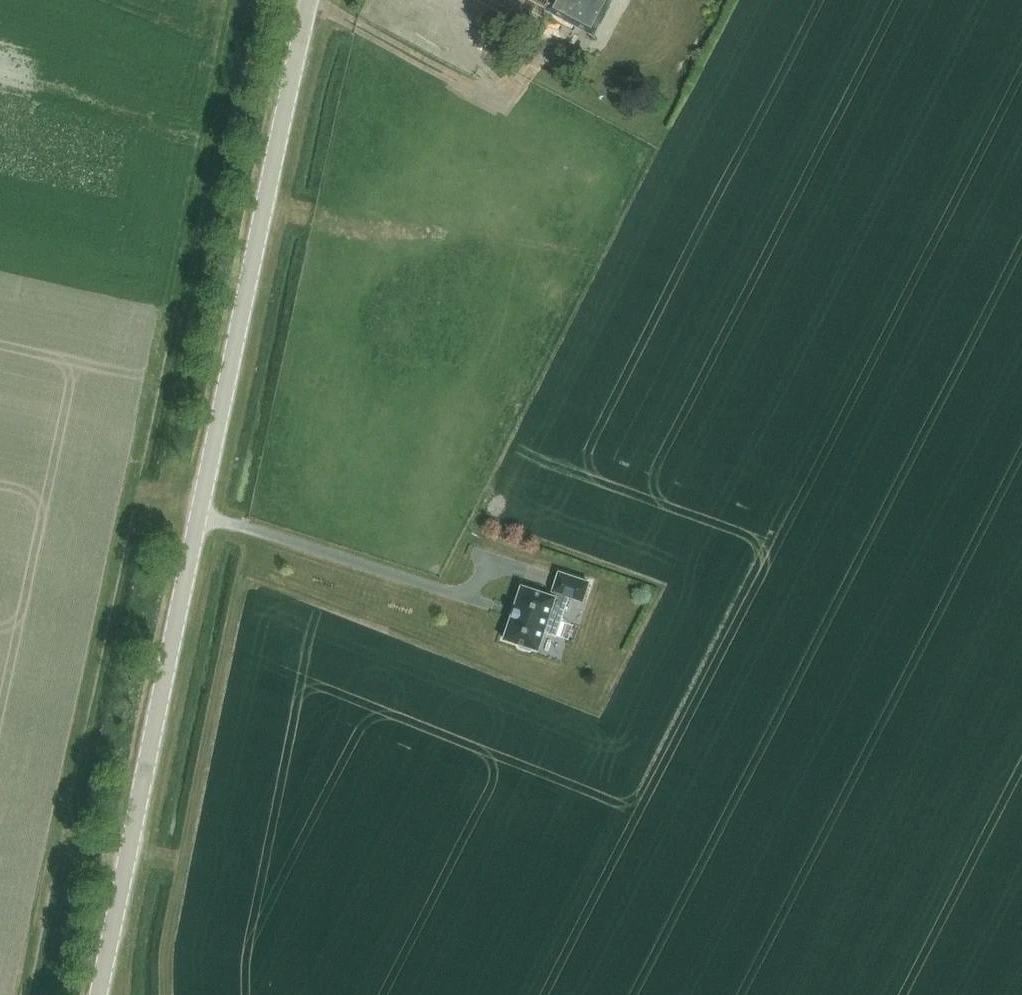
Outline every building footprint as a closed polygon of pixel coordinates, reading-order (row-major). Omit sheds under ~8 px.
[(502,12),(502,11),(523,21),(525,18),(542,27),(547,17),(576,32),(579,27),(597,36),(615,0),(477,0),(502,12)] [(558,571),(552,592),(558,594),(569,598),(584,603),(591,582),(558,571)] [(521,587),(504,639),(539,651),(556,599),(521,587)]
